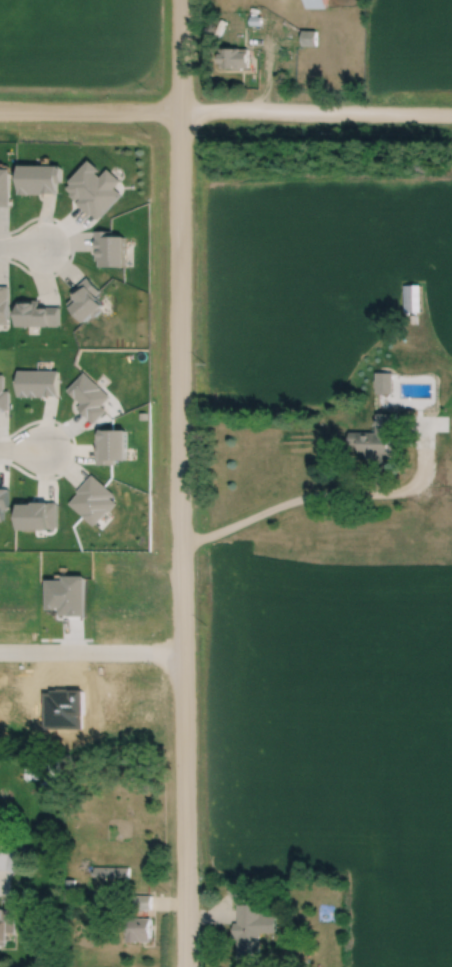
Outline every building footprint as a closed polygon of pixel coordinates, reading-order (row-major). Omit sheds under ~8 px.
[(222,69),(249,69),(249,48),(222,48),(222,69)] [(405,312),(422,312),(422,285),(405,285),(405,312)] [(351,431),(351,459),(392,459),(392,414),(376,414),(376,431),(351,431)] [(19,870),(19,852),(0,852),(0,870),(19,870)] [(128,867),(101,867),(101,876),(128,876),(128,867)] [(132,910),(151,909),(150,895),(131,896),(132,910)] [(260,933),(276,933),(276,915),(261,915),(261,905),(236,905),(237,966),(260,966),(260,933)] [(0,910),(0,947),(8,947),(8,935),(15,935),(15,910),(0,910)] [(127,942),(151,942),(151,918),(127,918),(127,942)]
